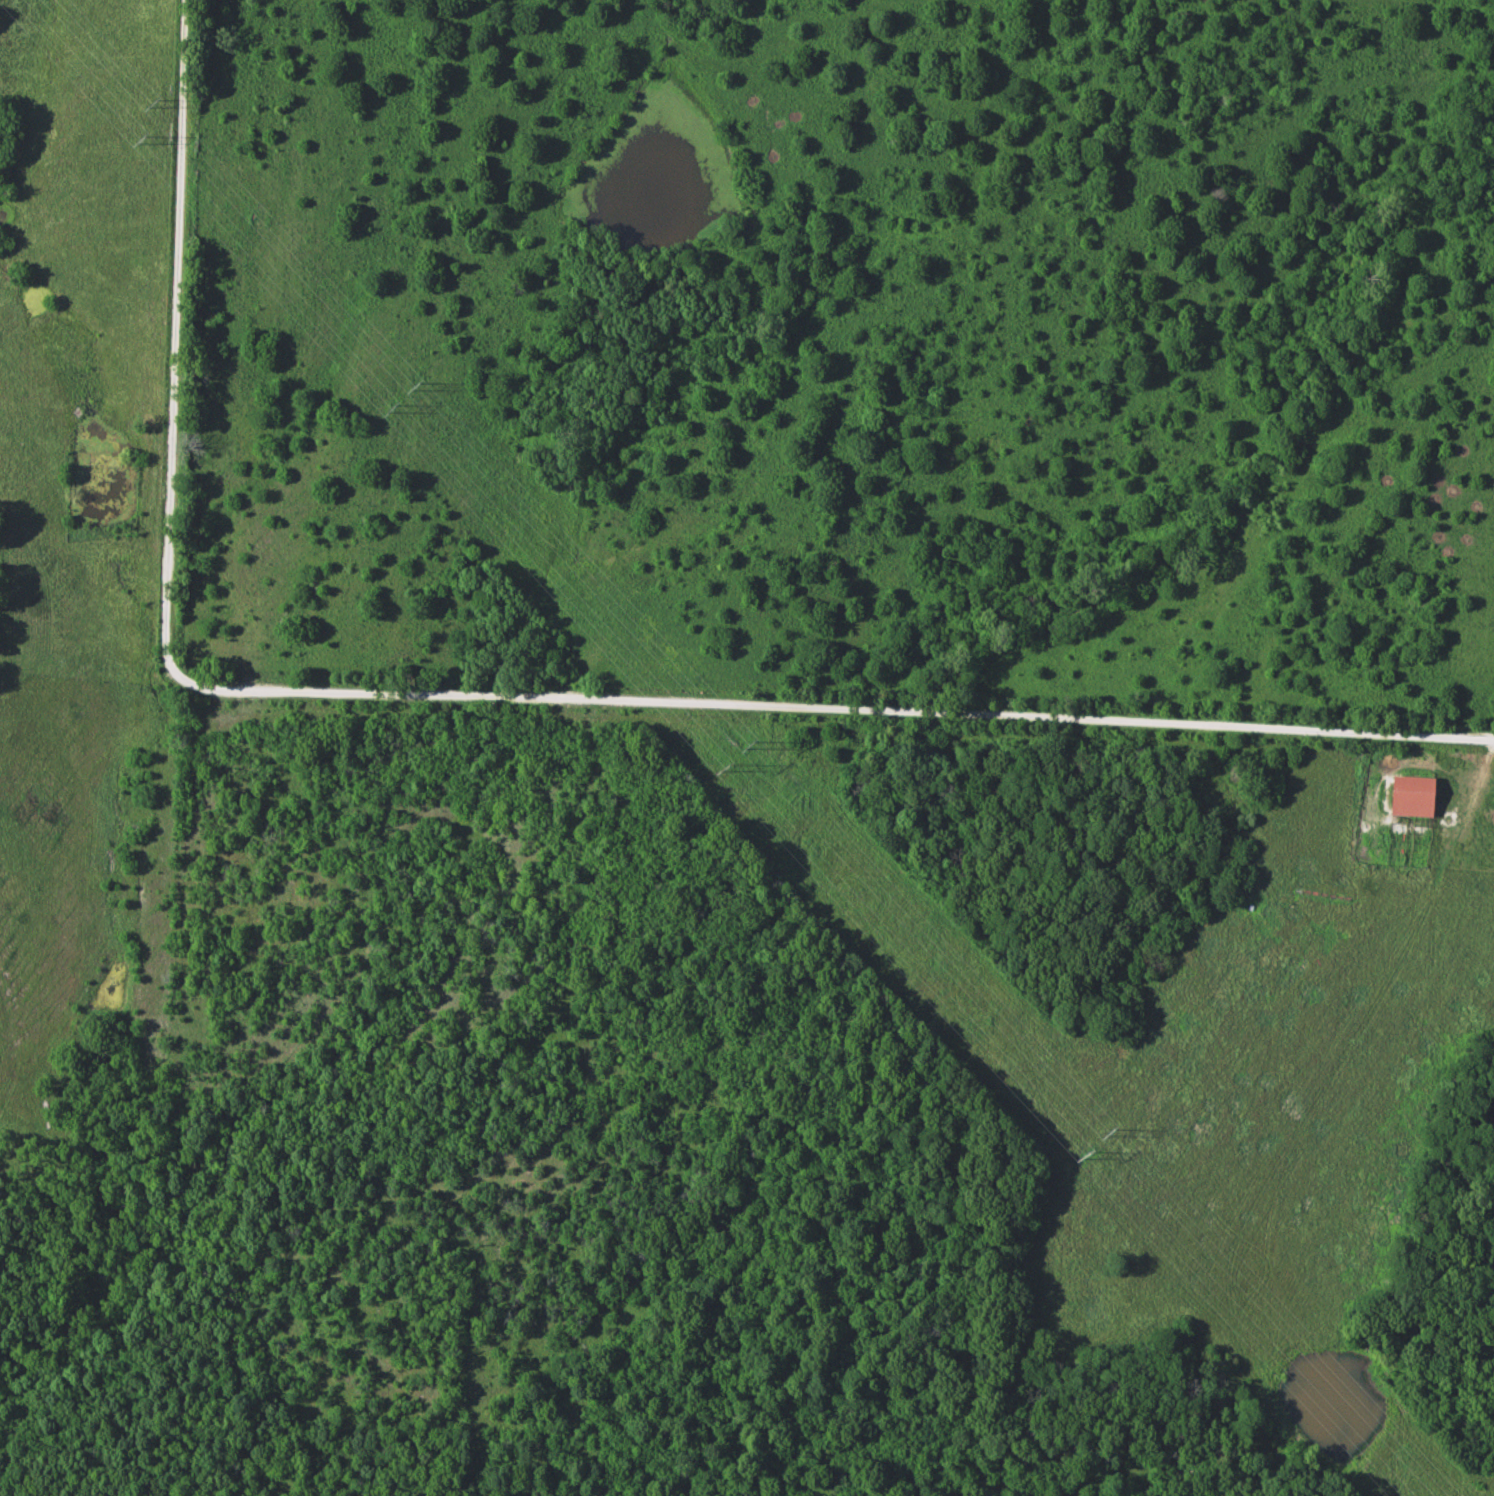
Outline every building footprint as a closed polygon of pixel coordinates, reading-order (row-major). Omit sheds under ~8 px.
[(1438,817),(1440,778),(1396,777),(1395,816),(1438,817)]
